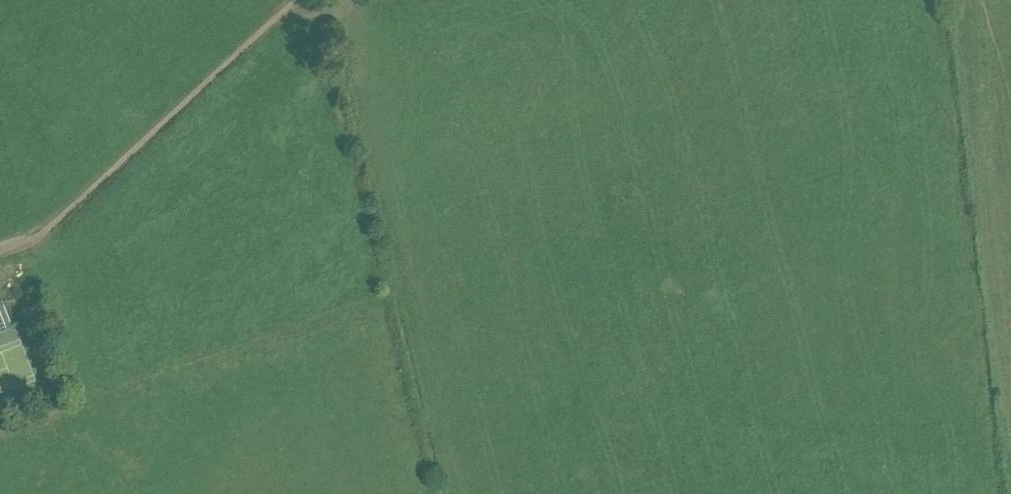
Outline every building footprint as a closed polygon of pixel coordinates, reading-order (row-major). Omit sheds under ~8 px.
[(14,328),(9,304),(0,306),(0,330),(14,328)]
